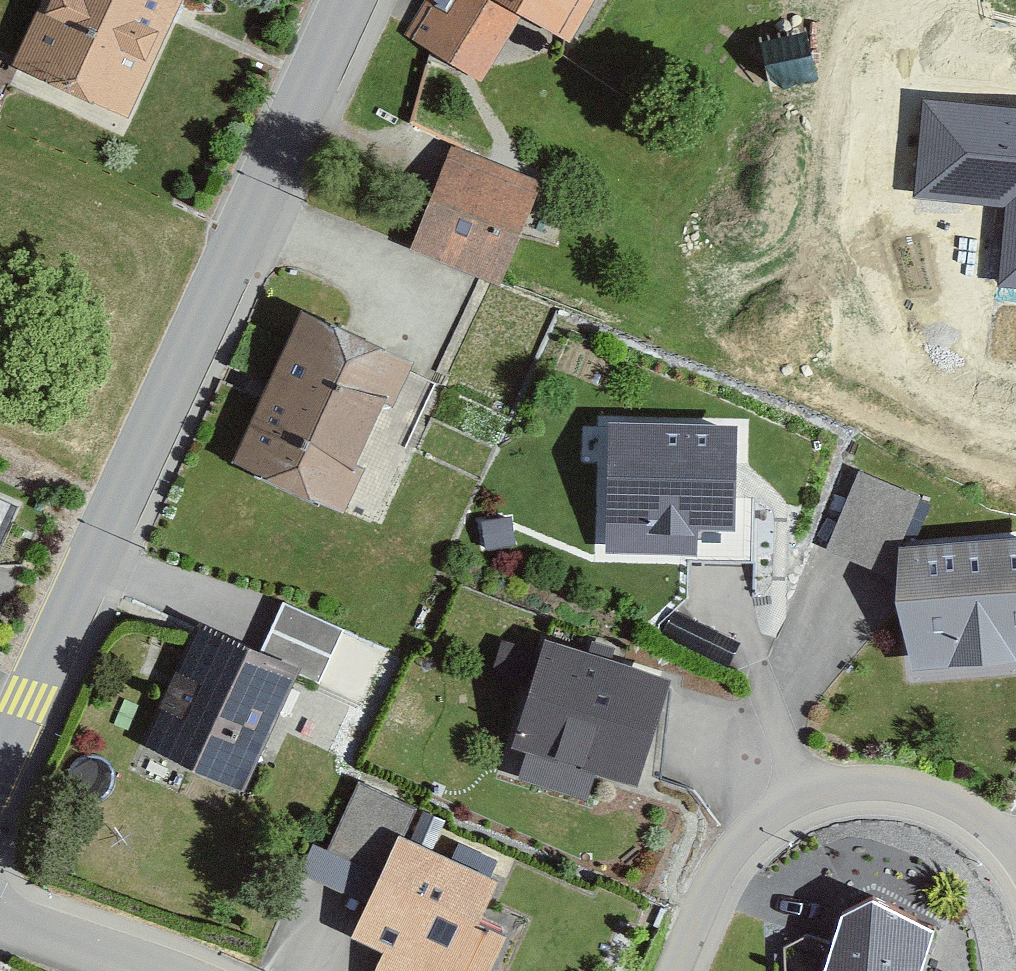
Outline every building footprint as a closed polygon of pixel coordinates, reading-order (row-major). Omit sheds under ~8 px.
[(100,94),(142,0),(31,0),(8,53),(100,94)] [(517,13),(489,0),(429,0),(412,36),(489,72),(517,13)] [(574,15),(582,0),(544,0),(574,15)] [(985,16),(1015,17),(1015,0),(986,0),(985,16)] [(923,102),(914,196),(1007,205),(999,285),(1015,286),(1015,110),(923,102)] [(447,138),(411,227),(492,260),(528,172),(447,138)] [(340,490),(400,348),(305,308),(246,450),(340,490)] [(619,421),(616,527),(737,530),(740,423),(619,421)] [(867,556),(875,525),(909,535),(924,484),(854,464),(830,545),(867,556)] [(903,540),(912,646),(1015,638),(1015,531),(903,540)] [(144,731),(230,771),(287,652),(201,611),(144,731)] [(519,720),(644,763),(673,679),(548,636),(519,720)] [(517,876),(407,825),(363,917),(474,969),(517,876)] [(948,909),(894,895),(850,909),(833,970),(932,970),(948,909)] [(824,946),(791,943),(788,970),(822,970),(824,946)]
